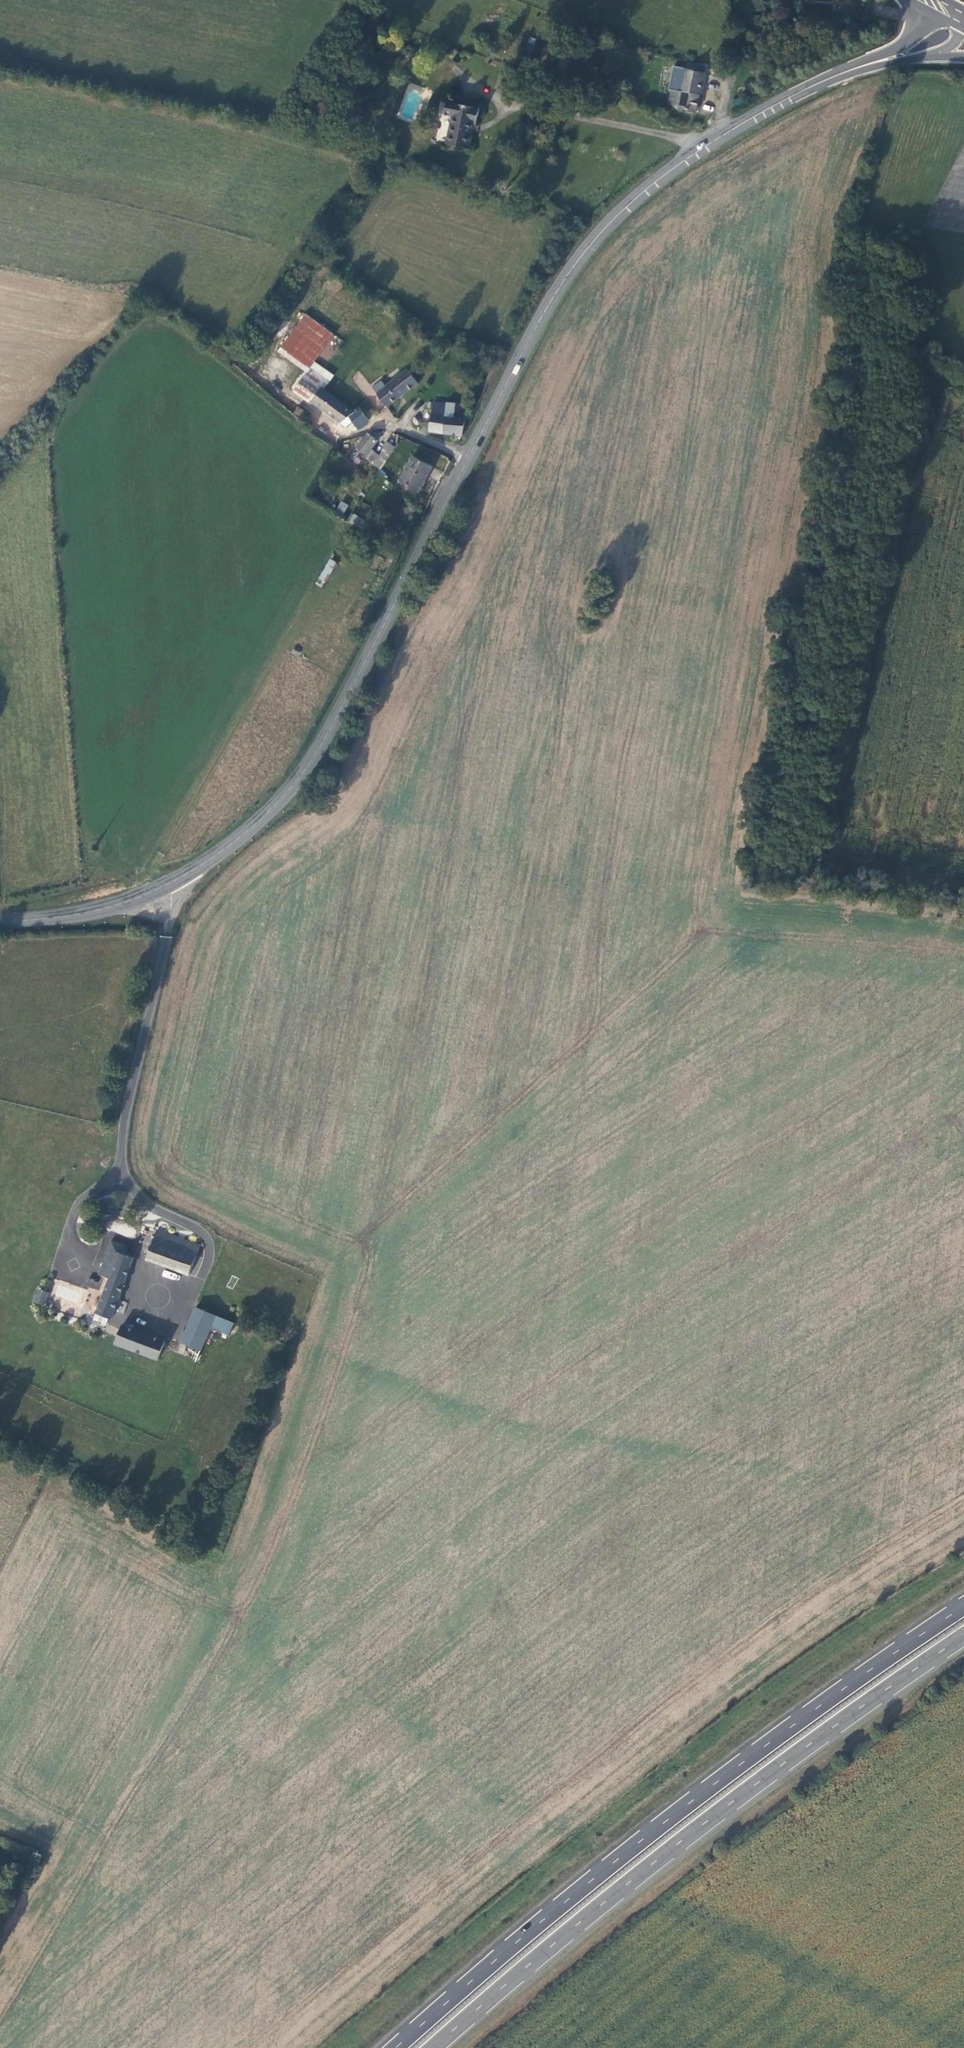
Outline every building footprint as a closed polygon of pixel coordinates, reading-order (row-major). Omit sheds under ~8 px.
[(672,90),(669,104),(679,107),(678,109),(696,112),(705,68),(699,67),(698,71),(674,66),(669,89),(672,90)] [(745,83),(745,86),(748,88),(752,88),(754,86),(754,83),(753,81),(751,79),(747,80),(745,83)] [(453,115),(446,143),(468,148),(474,123),(476,124),(480,109),(447,102),(444,113),(453,115)] [(283,348),(310,368),(333,336),(306,315),(283,348)] [(328,381),(310,368),(296,390),(313,402),(322,389),(328,381)] [(387,406),(418,384),(407,371),(377,393),(387,406)] [(352,421),(359,430),(370,421),(359,408),(352,410),(322,389),(313,402),(345,426),(352,421)] [(425,397),(423,415),(423,420),(422,430),(430,432),(433,404),(447,406),(446,417),(465,419),(467,403),(425,397)] [(430,432),(462,436),(465,419),(446,417),(447,406),(433,404),(430,432)] [(300,408),(295,414),(306,422),(310,415),(300,408)] [(420,422),(423,420),(423,415),(421,412),(418,411),(415,412),(412,413),(410,416),(411,420),(413,422),(417,423),(420,422)] [(377,436),(372,433),(367,434),(357,448),(375,461),(379,455),(371,449),(377,441),(375,439),(377,436)] [(380,453),(379,455),(375,461),(373,463),(380,467),(386,457),(380,453)] [(431,467),(413,458),(400,482),(418,491),(431,467)] [(336,509),(344,513),(348,505),(341,501),(336,509)] [(364,521),(355,516),(350,523),(360,528),(364,521)] [(323,588),(336,562),(328,558),(316,584),(323,588)] [(149,1258),(190,1274),(201,1246),(159,1229),(149,1258)] [(129,1246),(121,1245),(111,1269),(109,1276),(111,1276),(96,1319),(108,1323),(111,1317),(113,1318),(135,1257),(127,1254),(129,1246)] [(40,1290),(35,1303),(45,1306),(49,1293),(40,1290)] [(198,1361),(216,1369),(235,1324),(198,1307),(185,1341),(202,1349),(198,1361)] [(125,1324),(118,1343),(161,1360),(168,1340),(125,1324)]
